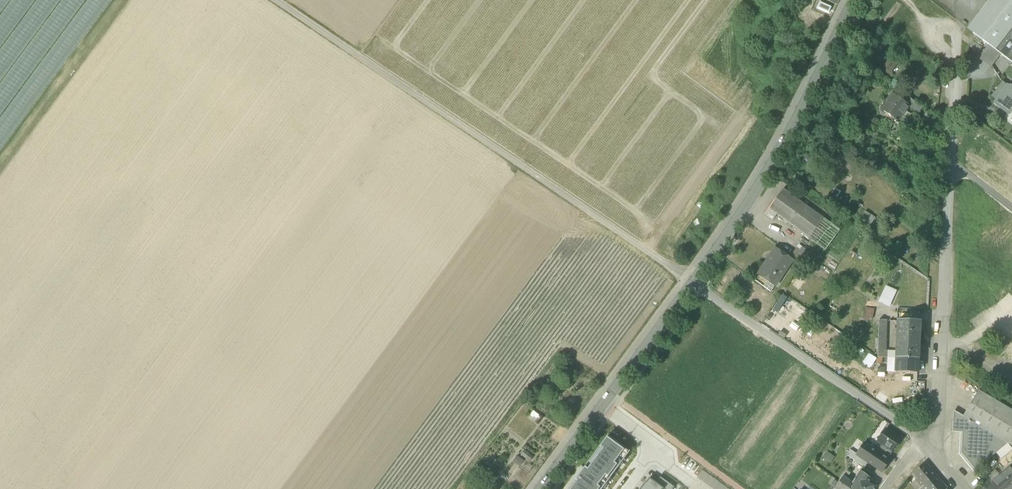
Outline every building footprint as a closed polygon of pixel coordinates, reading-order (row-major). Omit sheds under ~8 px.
[(973,34),(1000,0),(990,0),(967,30),(973,34)] [(973,34),(976,36),(982,41),(1011,64),(1011,0),(1000,0),(973,34)] [(973,41),(979,45),(980,44),(982,41),(976,36),(973,41)] [(970,46),(980,54),(983,49),(973,42),(970,46)] [(980,59),(991,68),(1000,56),(990,48),(986,52),(980,59)] [(885,73),(892,77),(899,66),(893,62),(885,73)] [(1011,110),(1011,87),(1011,86),(1010,88),(1003,83),(993,96),(997,100),(994,104),(1001,110),(1002,108),(1009,113),(1011,110)] [(882,111),(898,122),(899,121),(905,113),(909,107),(906,104),(901,100),(892,94),(886,102),(888,103),(882,111)] [(909,107),(918,113),(922,108),(910,100),(908,102),(906,104),(909,107)] [(905,113),(899,121),(904,124),(909,116),(905,113)] [(897,134),(904,124),(899,121),(898,122),(892,130),(897,134)] [(800,159),(808,165),(812,159),(803,154),(800,159)] [(768,209),(809,239),(823,219),(782,189),(768,209)] [(792,256),(802,263),(809,253),(799,246),(792,256)] [(758,275),(775,286),(789,265),(773,254),(758,275)] [(878,301),(889,306),(897,290),(886,285),(878,301)] [(864,319),(873,319),(874,309),(864,309),(864,319)] [(877,358),(887,358),(888,352),(886,352),(887,321),(878,321),(877,358)] [(898,321),(896,359),(918,359),(919,322),(898,321)] [(870,366),(876,358),(868,353),(863,362),(870,366)] [(917,373),(918,359),(896,359),(896,373),(917,373)] [(963,417),(1008,443),(1011,446),(1011,412),(978,391),(963,417)] [(953,432),(962,432),(963,417),(953,412),(953,432)] [(975,470),(1008,443),(963,417),(962,432),(962,453),(975,470)] [(883,444),(893,450),(901,439),(886,429),(878,440),(883,444)] [(607,437),(624,451),(615,463),(617,465),(608,478),(606,476),(598,486),(601,488),(600,488),(603,488),(630,452),(608,436),(607,437)] [(575,480),(577,481),(571,488),(600,488),(601,488),(598,486),(606,476),(608,478),(617,465),(615,463),(624,451),(607,437),(600,447),(603,449),(588,469),(585,467),(575,480)] [(869,462),(882,471),(890,461),(888,460),(877,452),(866,444),(858,455),(869,462)] [(877,452),(888,460),(892,454),(891,453),(893,450),(883,444),(877,452)] [(534,456),(524,450),(521,455),(530,462),(534,456)] [(854,460),(865,468),(869,462),(858,455),(850,450),(846,455),(854,460)] [(524,461),(517,456),(512,462),(519,467),(524,461)] [(916,480),(918,482),(922,487),(935,476),(925,464),(914,473),(918,478),(916,480)] [(1010,468),(984,488),(1011,488),(1011,470),(1010,468)] [(698,478),(717,488),(725,488),(727,486),(702,471),(698,478)] [(850,488),(874,488),(876,487),(872,484),(868,481),(870,479),(861,472),(852,485),(850,488)] [(664,488),(674,488),(675,487),(660,476),(655,483),(664,488)] [(945,488),(935,476),(922,487),(924,488),(945,488)] [(840,483),(848,488),(850,488),(852,485),(850,482),(844,477),(840,483)] [(655,483),(649,478),(641,488),(663,488),(664,488),(655,483)] [(577,481),(575,480),(569,488),(571,488),(577,481)]
